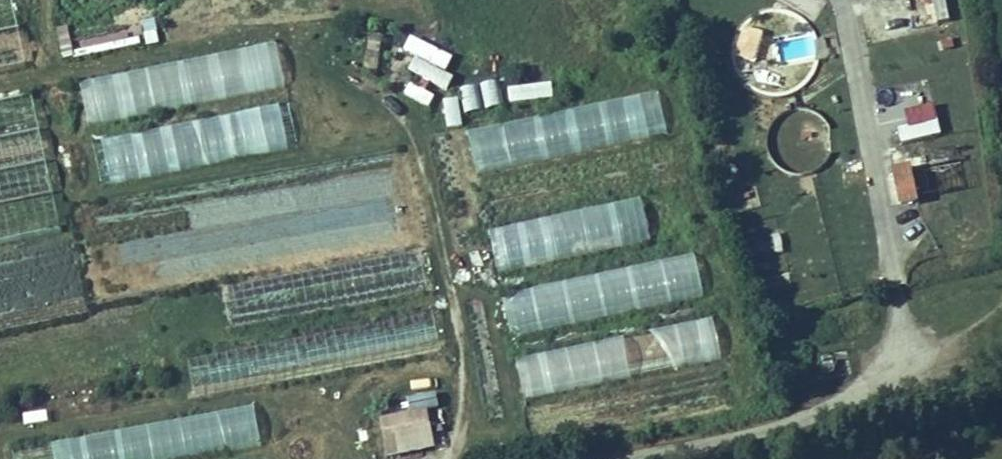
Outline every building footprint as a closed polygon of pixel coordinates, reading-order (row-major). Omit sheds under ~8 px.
[(196,24),(144,28),(145,42),(197,38),(196,24)] [(60,57),(72,57),(69,27),(57,28),(60,57)] [(449,69),(455,54),(409,37),(404,53),(449,69)] [(278,46),(78,77),(85,122),(285,92),(278,46)] [(416,57),(409,71),(447,92),(455,77),(416,57)] [(401,78),(395,89),(429,107),(435,95),(401,78)] [(466,112),(503,106),(499,82),(462,88),(466,112)] [(508,86),(510,103),(554,99),(553,83),(508,86)] [(468,123),(474,167),(667,141),(661,97),(468,123)] [(443,100),(448,129),(463,127),(459,98),(443,100)] [(92,135),(98,179),(298,151),(292,107),(92,135)] [(901,144),(940,134),(936,118),(897,127),(901,144)] [(904,163),(911,198),(925,195),(920,161),(904,163)] [(497,273),(650,240),(641,197),(488,230),(497,273)] [(510,333),(704,299),(696,255),(502,290),(510,333)] [(228,327),(398,300),(391,256),(221,282),(228,327)] [(398,291),(426,288),(422,263),(395,267),(398,291)] [(523,395),(722,362),(715,321),(516,354),(523,395)] [(821,358),(824,376),(849,372),(847,354),(821,358)] [(411,411),(439,406),(437,392),(408,397),(411,411)] [(17,458),(187,458),(262,447),(256,407),(15,445),(17,458)] [(385,457),(436,448),(428,408),(378,417),(385,457)] [(25,426),(49,422),(47,410),(23,415),(25,426)]
